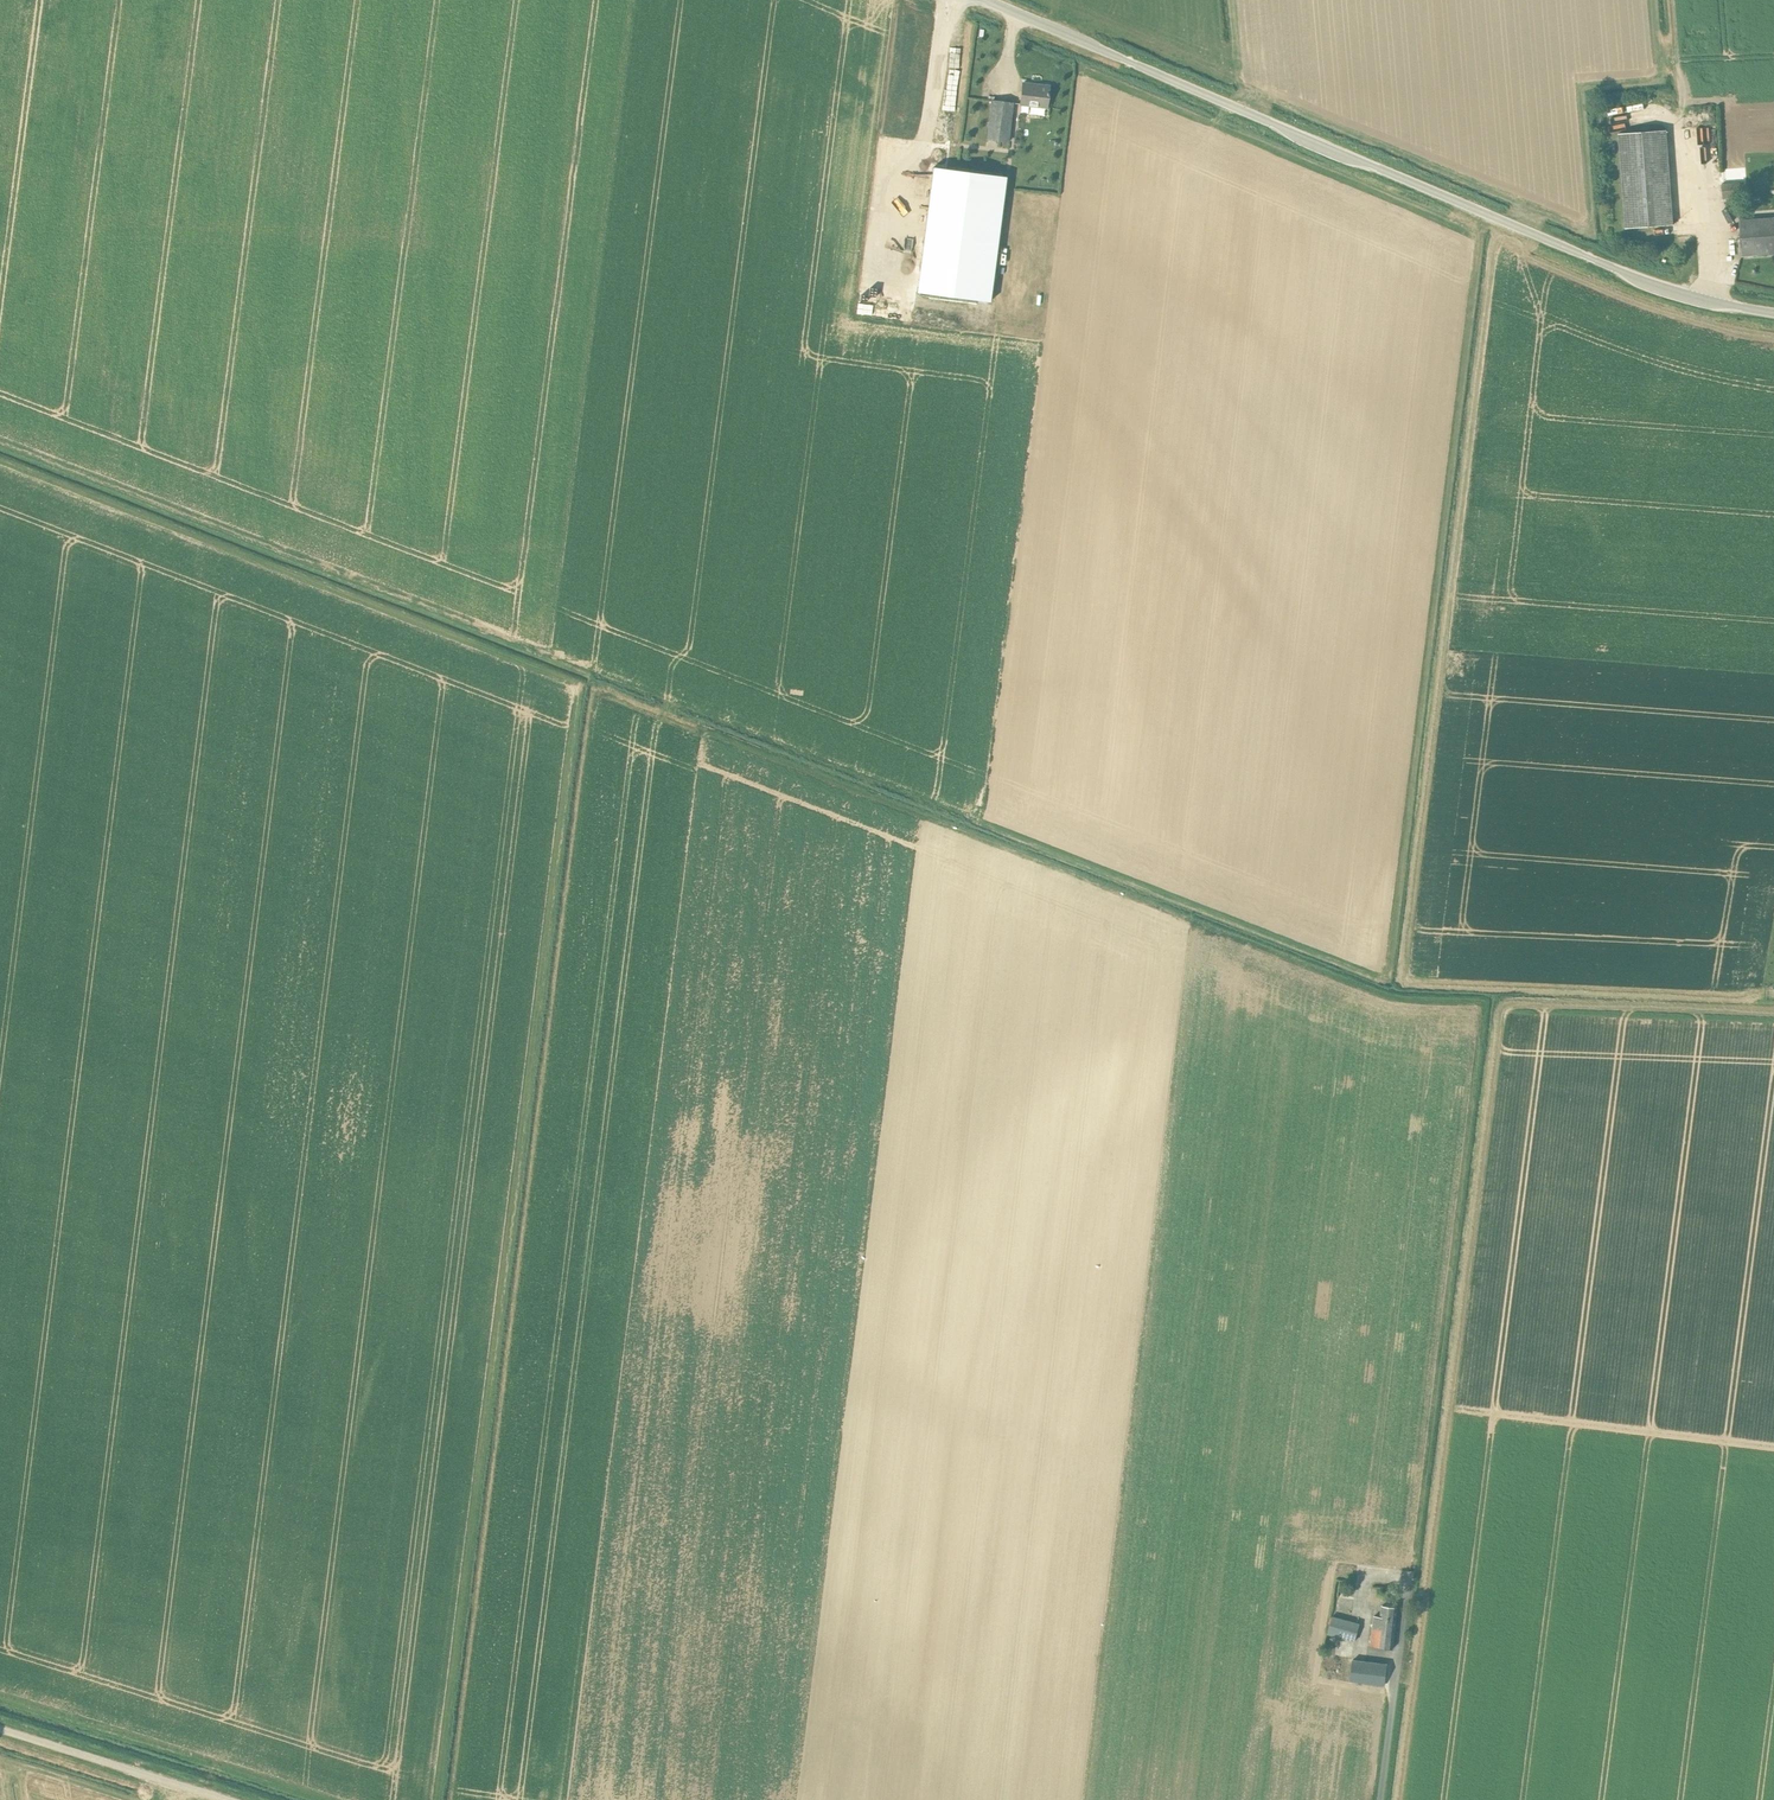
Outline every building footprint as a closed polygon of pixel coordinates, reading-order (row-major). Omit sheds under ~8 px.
[(1023,83),(1021,94),(1020,106),(1047,109),(1049,86),(1039,85),(1038,86),(1033,85),(1033,84),(1023,83)] [(992,101),(987,141),(1009,144),(1014,104),(992,101)] [(1673,225),(1672,213),(1666,130),(1618,133),(1625,228),(1673,225)] [(931,184),(917,292),(988,301),(1002,188),(1004,176),(933,167),(931,184)] [(1722,199),(1747,197),(1746,182),(1721,184),(1722,199)] [(1739,220),(1742,256),(1773,254),(1773,217),(1739,220)] [(1374,1616),(1373,1624),(1371,1646),(1393,1649),(1397,1607),(1382,1606),(1381,1617),(1374,1616)] [(1332,1617),(1327,1634),(1355,1642),(1360,1624),(1332,1617)] [(1353,1659),(1353,1661),(1342,1659),(1339,1677),(1351,1678),(1350,1681),(1384,1685),(1387,1666),(1375,1665),(1375,1662),(1353,1659)]
